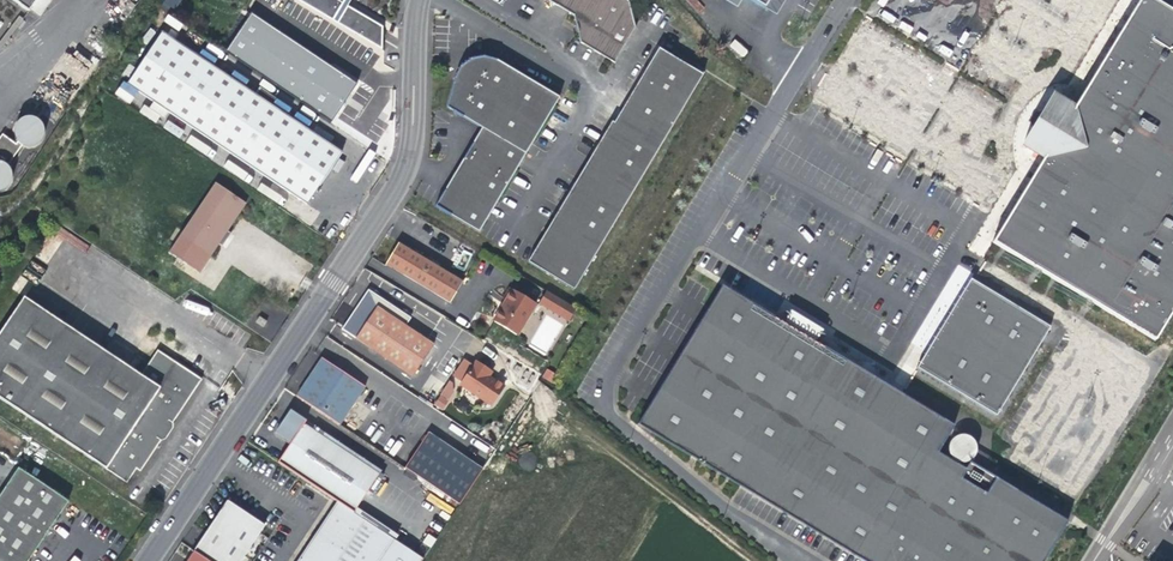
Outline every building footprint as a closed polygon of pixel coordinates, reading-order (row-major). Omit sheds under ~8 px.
[(29,12),(37,0),(12,0),(29,12)] [(161,8),(171,14),(181,0),(166,0),(161,8)] [(333,21),(344,1),(344,0),(297,0),(333,21)] [(337,23),(347,6),(351,0),(344,0),(344,1),(333,21),(337,23)] [(574,16),(580,43),(615,63),(636,28),(629,1),(627,0),(547,0),(574,16)] [(764,9),(769,0),(749,0),(764,9)] [(1136,3),(1161,18),(1167,10),(1151,0),(1138,0),(1136,3)] [(1136,3),(1072,109),(1051,96),(1022,145),(1042,158),(991,242),(1153,340),(1172,307),(1172,13),(1167,10),(1161,18),(1136,3)] [(643,15),(659,25),(665,14),(649,5),(643,15)] [(337,23),(382,50),(382,27),(347,6),(337,23)] [(334,119),(358,80),(250,13),(226,52),(334,119)] [(179,30),(183,23),(167,14),(163,21),(179,30)] [(126,85),(307,205),(323,180),(342,152),(162,32),(126,85)] [(743,56),(748,51),(735,40),(730,45),(743,56)] [(703,75),(658,48),(614,123),(611,122),(527,262),(574,290),(703,75)] [(479,233),(559,98),(497,60),(483,56),(470,59),(459,67),(454,78),(446,107),(481,128),(435,206),(479,233)] [(257,90),(271,96),(276,86),(262,80),(257,90)] [(28,117),(26,117),(25,117),(23,118),(21,119),(20,120),(18,121),(17,123),(16,124),(15,126),(14,128),(14,130),(14,132),(14,134),(14,136),(15,137),(16,139),(17,141),(16,144),(2,134),(0,137),(0,157),(4,160),(2,162),(0,162),(0,191),(1,191),(3,190),(5,189),(6,188),(8,187),(9,185),(10,184),(11,182),(11,180),(12,178),(12,177),(12,175),(12,173),(11,171),(10,169),(9,167),(24,146),(26,147),(28,147),(30,147),(32,147),(34,147),(36,146),(37,145),(39,144),(40,142),(42,141),(43,139),(43,138),(44,136),(44,134),(44,132),(44,130),(44,128),(43,126),(43,125),(42,123),(40,122),(39,120),(37,119),(36,118),(34,117),(32,117),(30,117),(28,117)] [(190,135),(185,142),(210,157),(215,150),(190,135)] [(180,238),(211,258),(219,245),(225,237),(228,239),(231,234),(228,232),(246,204),(215,184),(180,238)] [(225,237),(219,245),(223,248),(228,239),(225,237)] [(398,243),(385,264),(450,303),(463,282),(398,243)] [(969,279),(915,368),(995,416),(1049,327),(969,279)] [(721,285),(637,424),(864,560),(1042,560),(1066,521),(968,462),(964,469),(937,452),(953,425),(897,391),(813,341),(818,333),(789,315),(784,323),(721,285)] [(502,308),(494,321),(516,335),(535,303),(513,290),(506,300),(508,301),(504,309),(502,308)] [(575,308),(546,291),(538,304),(570,322),(574,315),(571,314),(575,308)] [(413,377),(434,345),(405,326),(411,318),(374,294),(363,296),(341,329),(413,377)] [(24,297),(0,333),(0,399),(127,483),(136,469),(140,472),(168,430),(201,380),(157,350),(141,375),(24,297)] [(255,322),(263,327),(266,322),(259,317),(255,322)] [(296,396),(339,425),(365,387),(322,358),(316,366),(296,396)] [(460,385),(491,406),(504,387),(489,376),(484,373),(487,369),(475,362),(473,366),(464,360),(453,376),(462,382),(460,385)] [(546,369),(542,377),(550,382),(555,373),(546,369)] [(451,382),(449,381),(440,395),(448,400),(452,393),(451,382)] [(290,444),(277,462),(354,512),(379,475),(304,424),(306,422),(291,411),(285,419),(275,434),(290,444)] [(483,469),(428,433),(404,468),(459,505),(483,469)] [(959,435),(956,435),(953,437),(950,440),(948,443),(947,446),(947,449),(948,453),(949,456),(951,459),(954,461),(958,462),(961,462),(965,462),(968,461),(971,459),(973,456),(974,453),(975,449),(975,446),(974,442),(972,439),(969,437),(966,435),(963,435),(959,435)] [(0,494),(0,560),(27,560),(30,556),(68,501),(19,467),(0,494)] [(207,560),(241,560),(264,525),(227,500),(194,553),(207,560)] [(392,542),(335,504),(323,524),(380,559),(392,542)] [(323,522),(311,542),(343,560),(380,560),(323,522)] [(392,542),(380,559),(379,560),(418,560),(392,542)] [(310,545),(300,560),(336,560),(310,545)]
